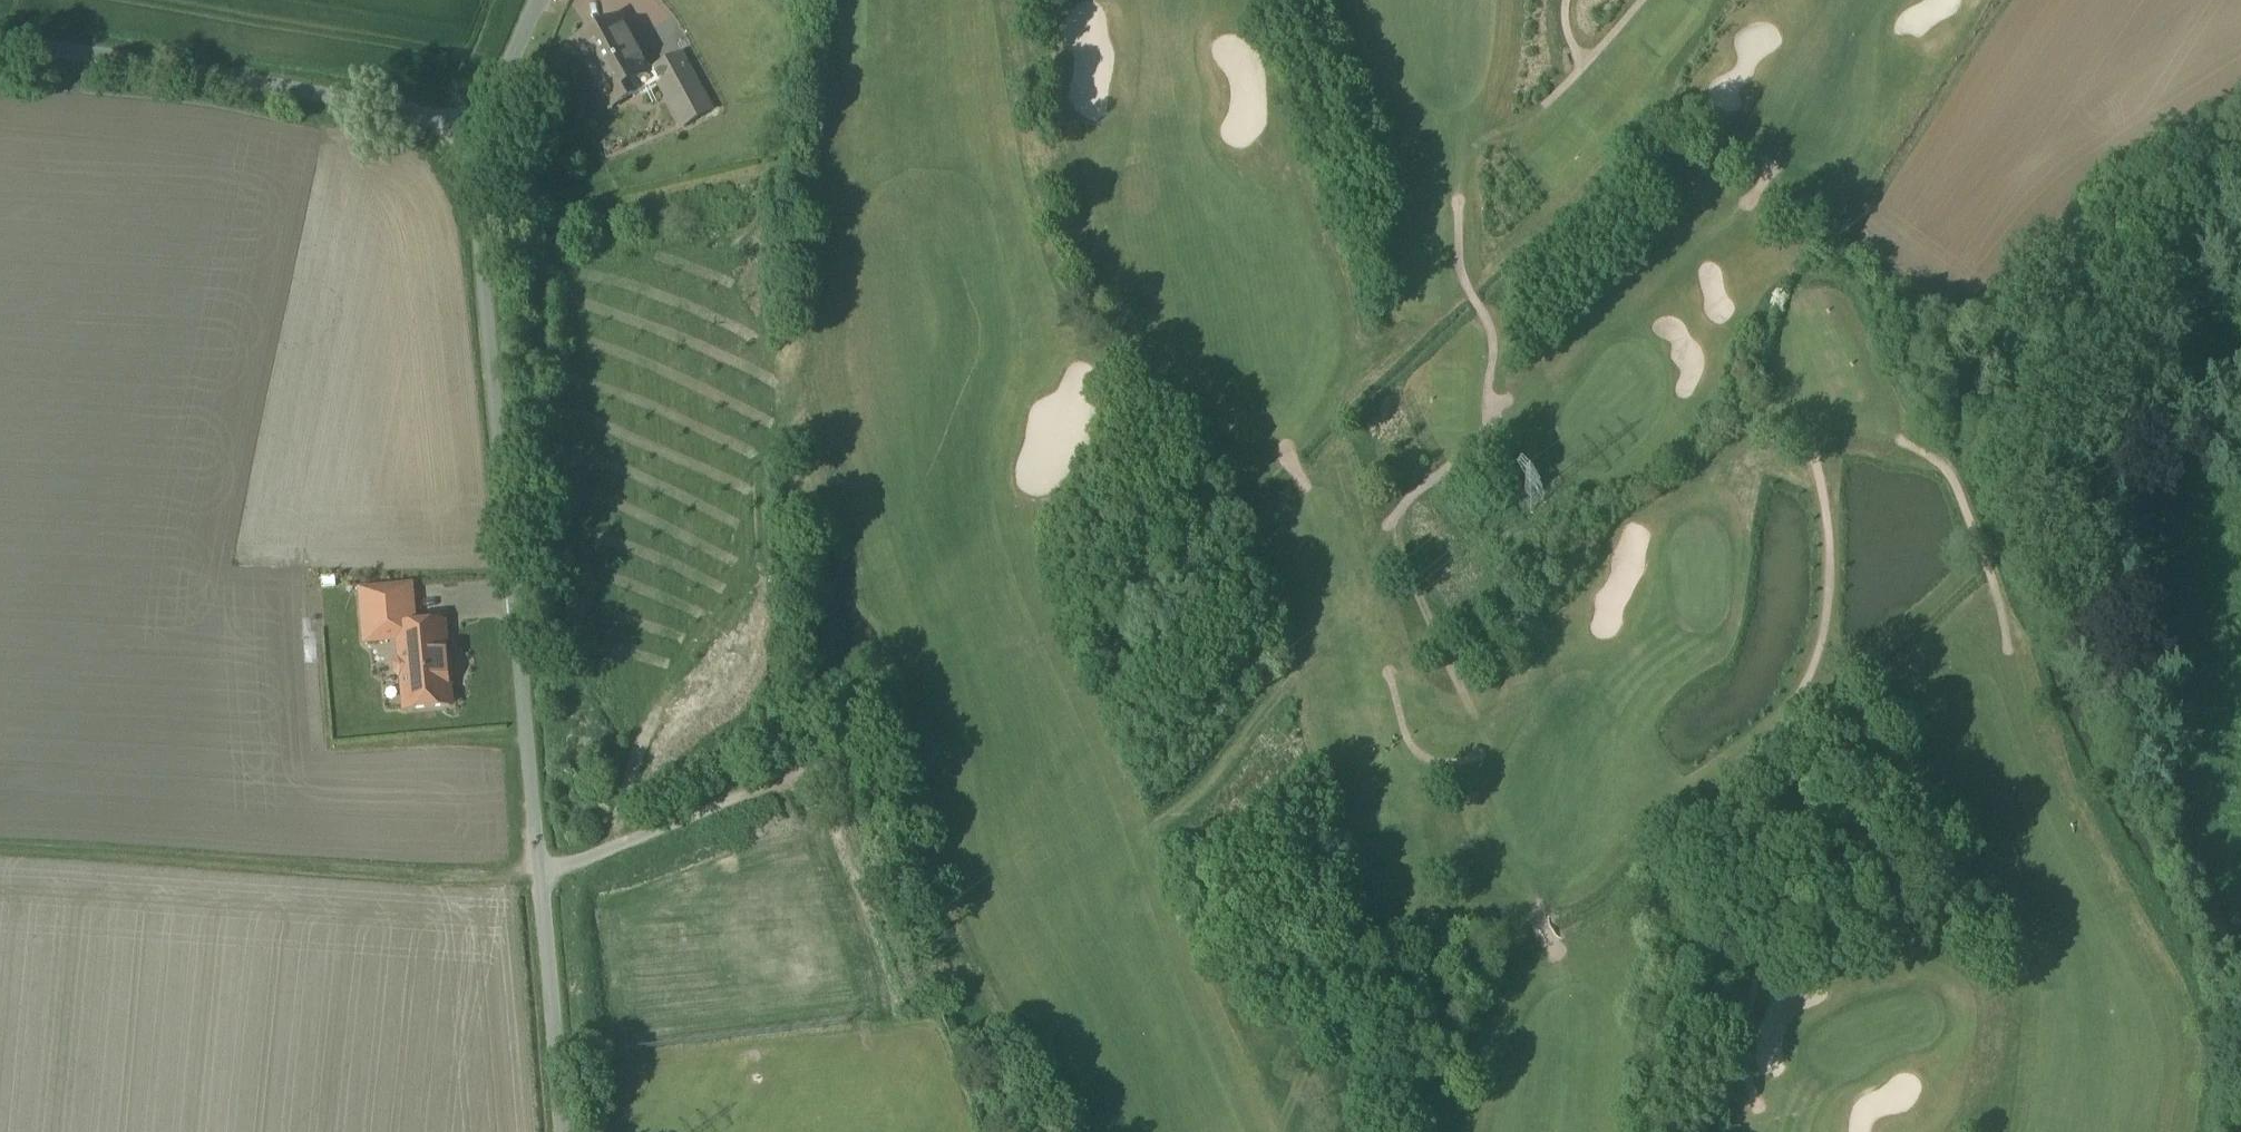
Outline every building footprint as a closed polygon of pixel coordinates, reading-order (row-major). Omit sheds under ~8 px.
[(621,20),(575,45),(605,101),(628,88),(634,99),(636,98),(660,84),(654,73),(650,75),(621,20)] [(702,95),(682,58),(668,65),(688,102),(702,95)] [(688,102),(668,65),(654,73),(660,84),(685,128),(699,121),(688,102)] [(411,588),(362,592),(366,643),(400,640),(399,629),(414,628),(411,588)] [(414,628),(399,629),(400,640),(402,661),(400,661),(396,666),(397,675),(401,679),(404,679),(407,711),(451,707),(449,682),(451,679),(449,662),(447,660),(444,625),(414,628)]
